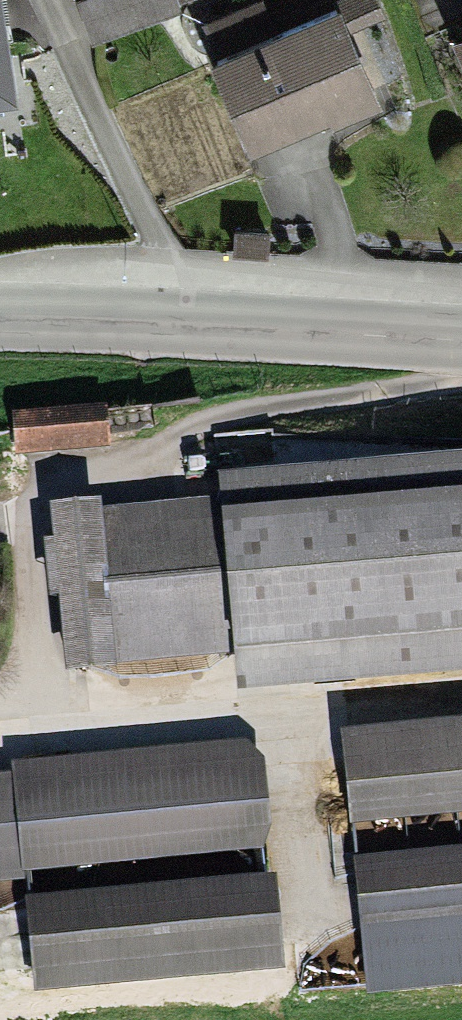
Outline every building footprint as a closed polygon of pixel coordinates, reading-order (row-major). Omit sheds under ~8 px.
[(66,6),(81,44),(196,0),(83,0),(66,6)] [(207,15),(251,143),(371,101),(338,9),(271,32),(259,0),(251,0),(207,15)] [(13,107),(0,20),(0,108),(13,107)] [(101,409),(3,413),(5,451),(102,447),(101,409)] [(219,481),(221,505),(59,516),(69,669),(231,658),(233,681),(461,665),(461,465),(219,481)] [(345,734),(355,837),(461,826),(461,722),(345,734)] [(0,775),(0,884),(257,860),(247,751),(0,775)] [(355,868),(366,994),(461,986),(461,858),(355,868)] [(271,883),(22,903),(29,994),(278,974),(271,883)]
